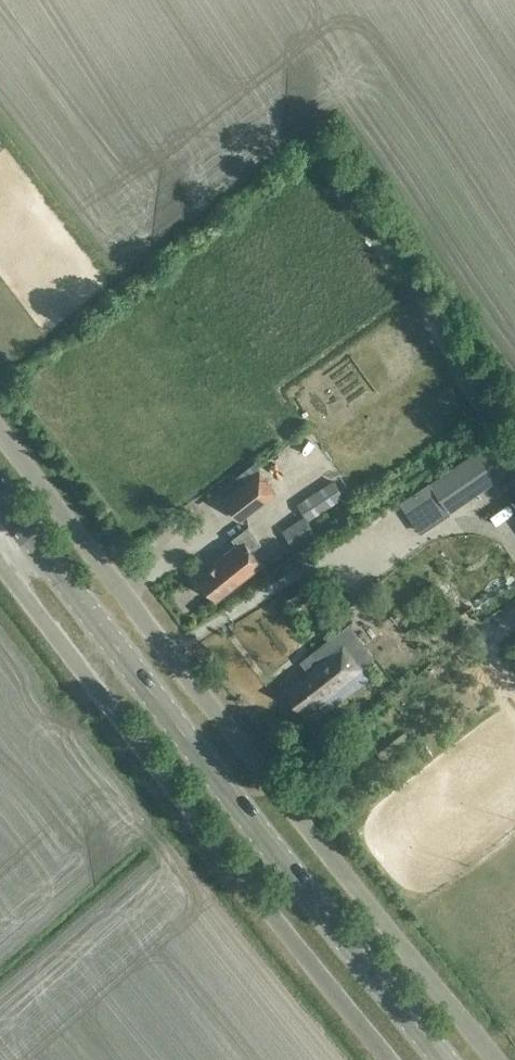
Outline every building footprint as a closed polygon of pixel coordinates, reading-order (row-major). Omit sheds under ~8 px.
[(430,483),(451,512),(507,472),(486,444),(430,483)] [(261,471),(243,484),(225,498),(241,519),(261,503),(276,492),(261,471)] [(295,504),(307,521),(343,497),(331,480),(295,504)] [(428,481),(398,502),(421,534),(451,512),(430,483),(428,481)] [(302,517),(287,527),(280,531),(292,550),(314,536),(302,517)] [(198,576),(216,599),(263,563),(252,550),(261,543),(248,526),(232,539),(236,544),(213,562),(215,563),(198,576)] [(287,692),(304,714),(304,713),(318,731),(332,720),(325,711),(367,679),(361,671),(363,669),(335,633),(299,661),(310,675),(287,692)]
